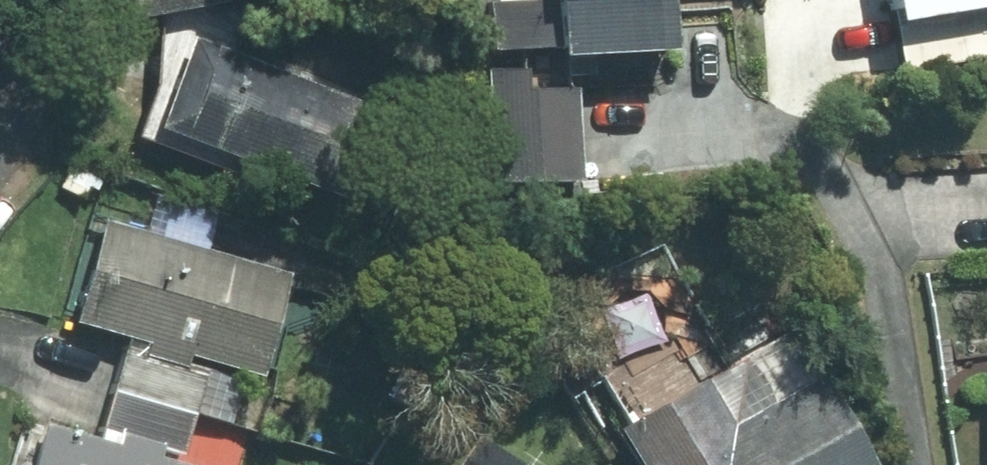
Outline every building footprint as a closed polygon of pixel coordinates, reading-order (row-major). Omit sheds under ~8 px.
[(191,0),(127,0),(129,9),(191,0)] [(670,44),(669,0),(549,0),(549,2),(487,4),(489,50),(670,44)] [(887,14),(976,0),(885,0),(887,14)] [(340,192),(375,103),(189,30),(154,118),(340,192)] [(489,182),(581,179),(578,87),(526,89),(525,67),(486,69),(489,182)] [(112,389),(193,413),(205,370),(185,364),(188,354),(261,376),(291,276),(105,221),(74,322),(146,344),(144,353),(125,347),(112,389)] [(818,373),(731,420),(706,373),(619,422),(643,464),(869,464),(818,373)] [(193,413),(112,389),(98,439),(44,422),(31,464),(186,464),(159,457),(161,449),(180,456),(193,413)] [(470,436),(451,464),(515,464),(470,436)]
